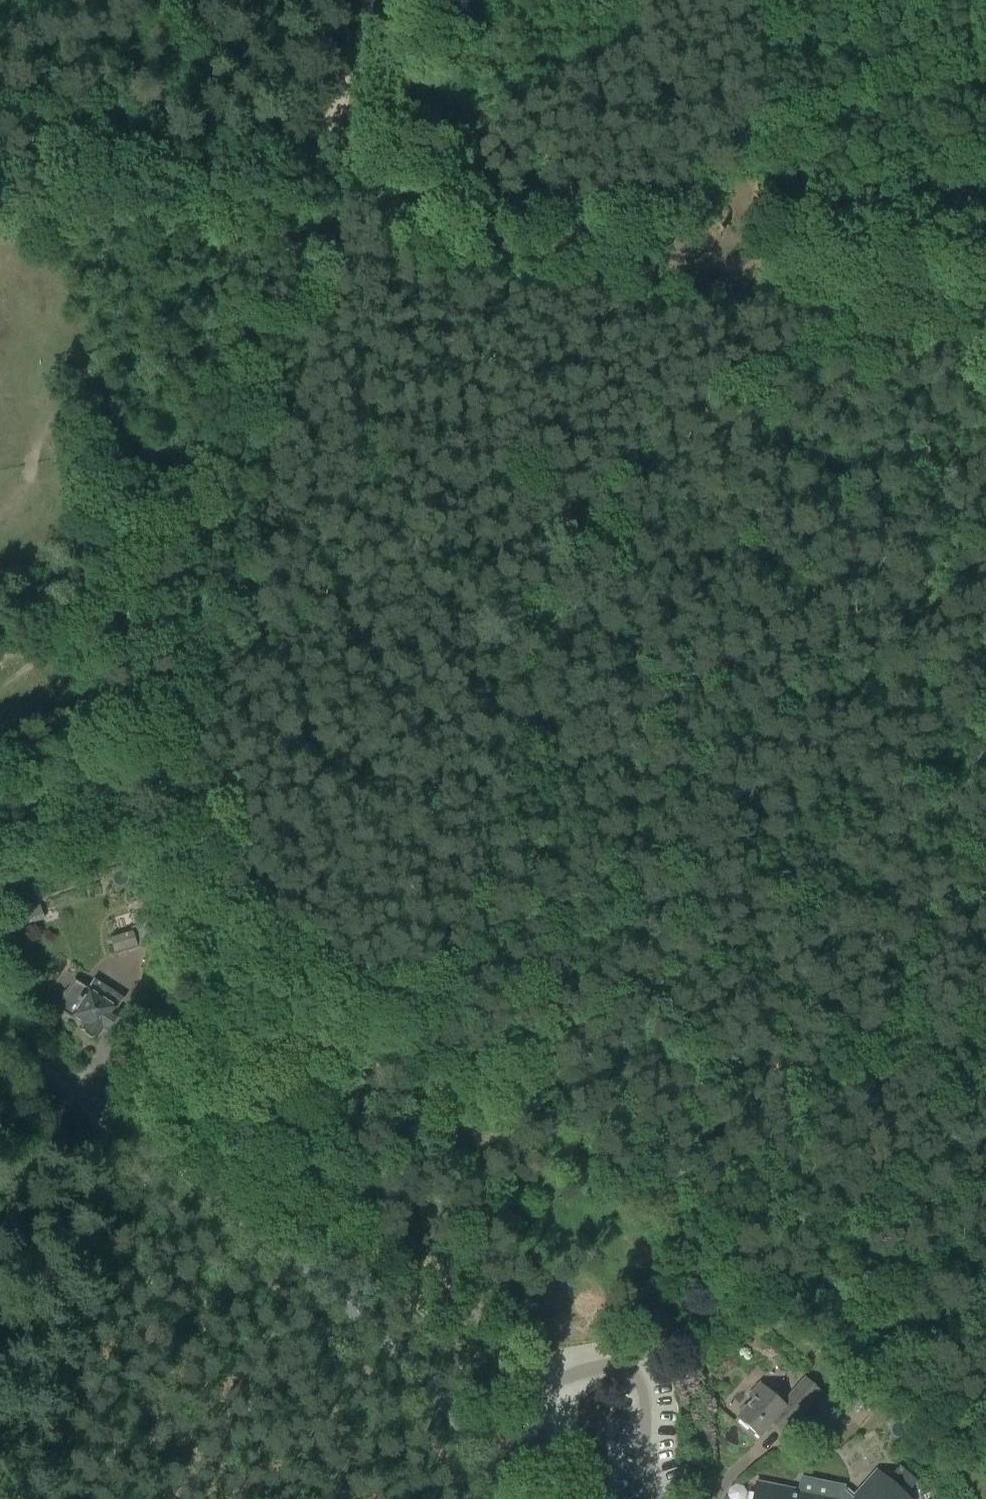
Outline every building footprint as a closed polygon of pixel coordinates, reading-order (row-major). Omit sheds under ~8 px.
[(40,906),(24,911),(25,913),(29,924),(44,919),(41,908),(40,906)] [(137,947),(132,932),(110,938),(115,953),(137,947)] [(102,986),(97,993),(74,979),(56,1008),(70,1018),(83,1027),(81,1029),(83,1030),(84,1035),(90,1038),(94,1037),(96,1039),(102,1029),(106,1032),(116,1017),(112,1014),(116,1007),(107,1002),(113,993),(102,986)] [(737,1418),(760,1438),(776,1420),(787,1429),(820,1392),(804,1379),(787,1398),(775,1388),(770,1393),(759,1384),(749,1396),(753,1400),(737,1418)] [(756,1482),(752,1498),(908,1498),(876,1470),(853,1496),(847,1490),(843,1489),(844,1486),(801,1478),(798,1491),(756,1482)] [(918,1495),(920,1498),(933,1498),(929,1490),(918,1495)]
